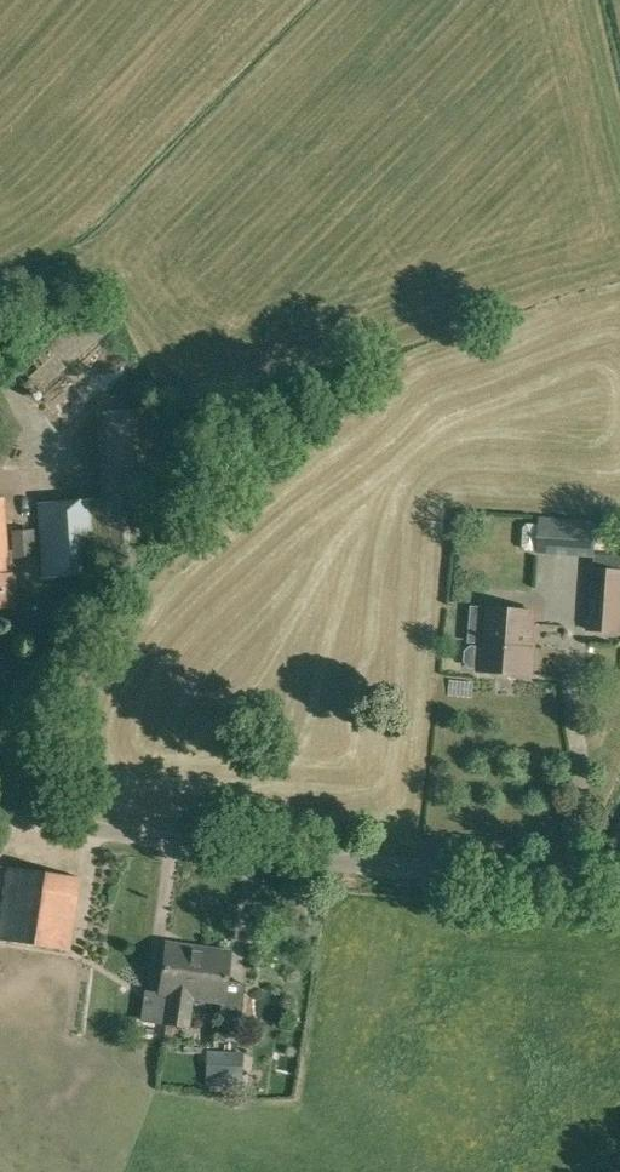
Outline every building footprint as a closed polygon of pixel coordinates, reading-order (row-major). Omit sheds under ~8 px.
[(40,390),(113,324),(84,291),(12,360),(40,390)] [(2,408),(0,409),(0,436),(12,431),(2,408)] [(100,497),(36,502),(41,577),(98,574),(95,554),(154,550),(153,497),(153,494),(100,497)] [(13,606),(10,573),(8,573),(7,558),(36,556),(34,529),(11,530),(12,549),(6,550),(2,498),(0,498),(0,607),(13,606)] [(534,552),(547,552),(546,523),(533,524),(534,552)] [(549,536),(549,551),(605,551),(605,536),(549,536)] [(619,608),(619,569),(593,567),(588,631),(618,633),(619,608)] [(480,670),(533,675),(535,647),(531,647),(534,610),(489,606),(486,643),(482,643),(482,646),(472,645),(465,650),(464,661),(470,667),(480,668),(480,670)] [(76,902),(79,876),(6,865),(0,909),(0,939),(69,950),(76,902)] [(316,936),(319,922),(310,920),(307,934),(316,936)] [(241,1017),(245,982),(227,979),(231,952),(166,943),(160,991),(144,989),(140,1019),(188,1026),(192,998),(221,1002),(220,1014),(241,1017)] [(242,1086),(243,1051),(206,1050),(205,1085),(242,1086)]
